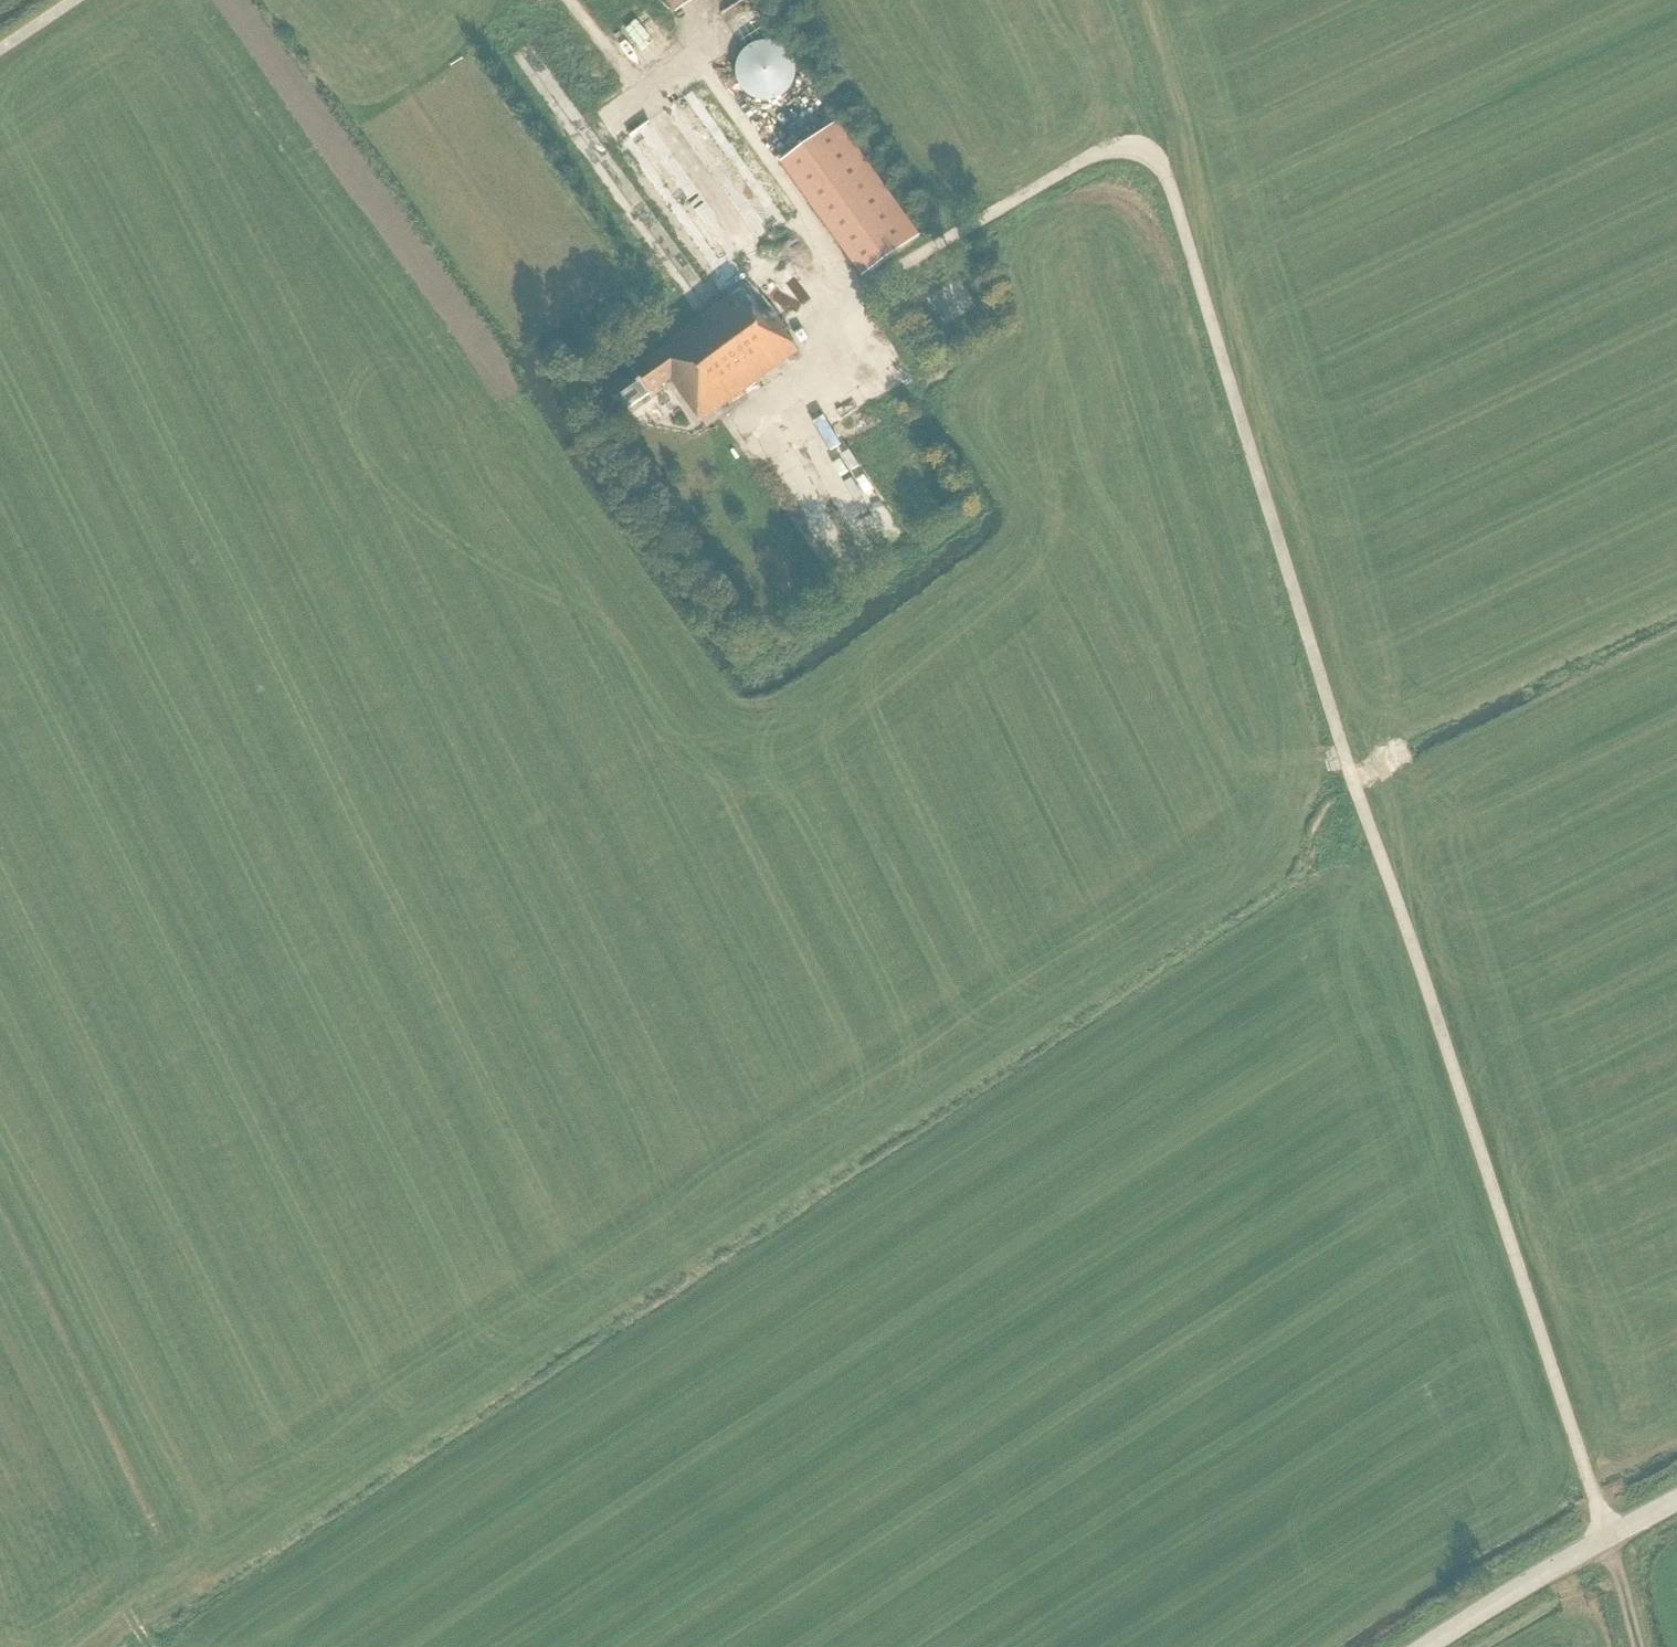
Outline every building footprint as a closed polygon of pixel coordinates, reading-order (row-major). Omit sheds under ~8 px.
[(673,8),(685,0),(667,0),(673,8)] [(736,71),(737,77),(738,82),(741,87),(744,91),(748,95),(752,98),(757,100),(763,101),(768,101),(774,100),(779,98),(783,95),(787,92),(791,87),(793,82),(795,77),(795,72),(795,66),(793,61),(791,56),(788,52),(784,48),(779,45),(774,44),(769,42),(763,42),(758,43),(753,45),(748,48),(744,52),(741,56),(738,61),(737,66),(736,71)] [(701,85),(612,148),(707,280),(709,279),(725,300),(662,346),(665,349),(606,392),(623,415),(670,380),(700,422),(798,351),(784,333),(787,331),(779,319),(792,310),(771,281),(758,291),(751,282),(751,283),(735,261),(796,217),(701,85)] [(837,122),(780,164),(863,278),(920,236),(837,122)] [(978,308),(960,277),(924,298),(943,329),(978,308)] [(843,415),(834,404),(823,412),(831,423),(843,415)] [(911,537),(885,492),(880,495),(858,457),(827,474),(874,557),(911,537)]
